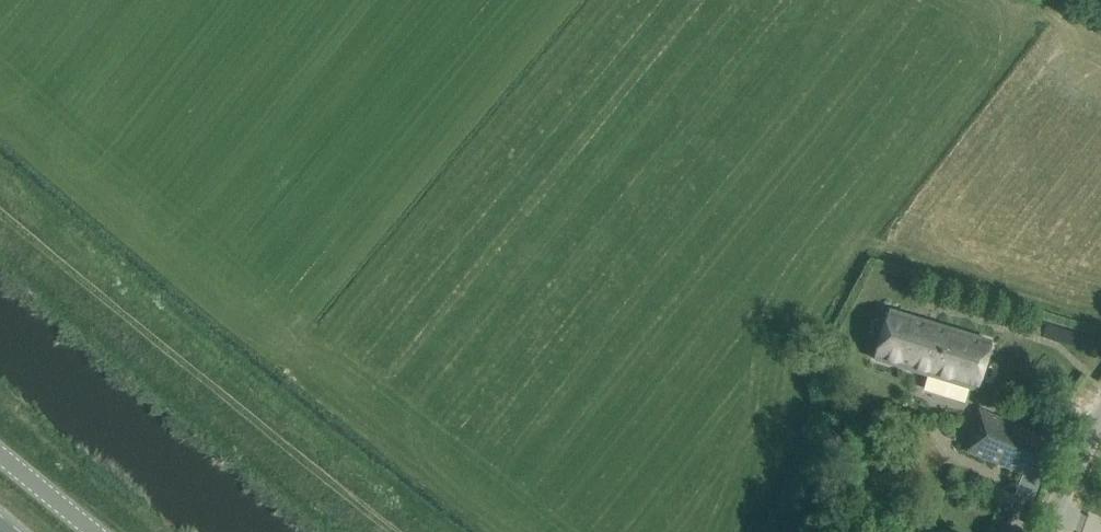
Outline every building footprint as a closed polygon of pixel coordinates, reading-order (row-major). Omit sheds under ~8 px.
[(992,341),(890,309),(875,358),(977,389),(992,341)] [(1041,480),(1056,440),(982,412),(967,451),(1041,480)]
